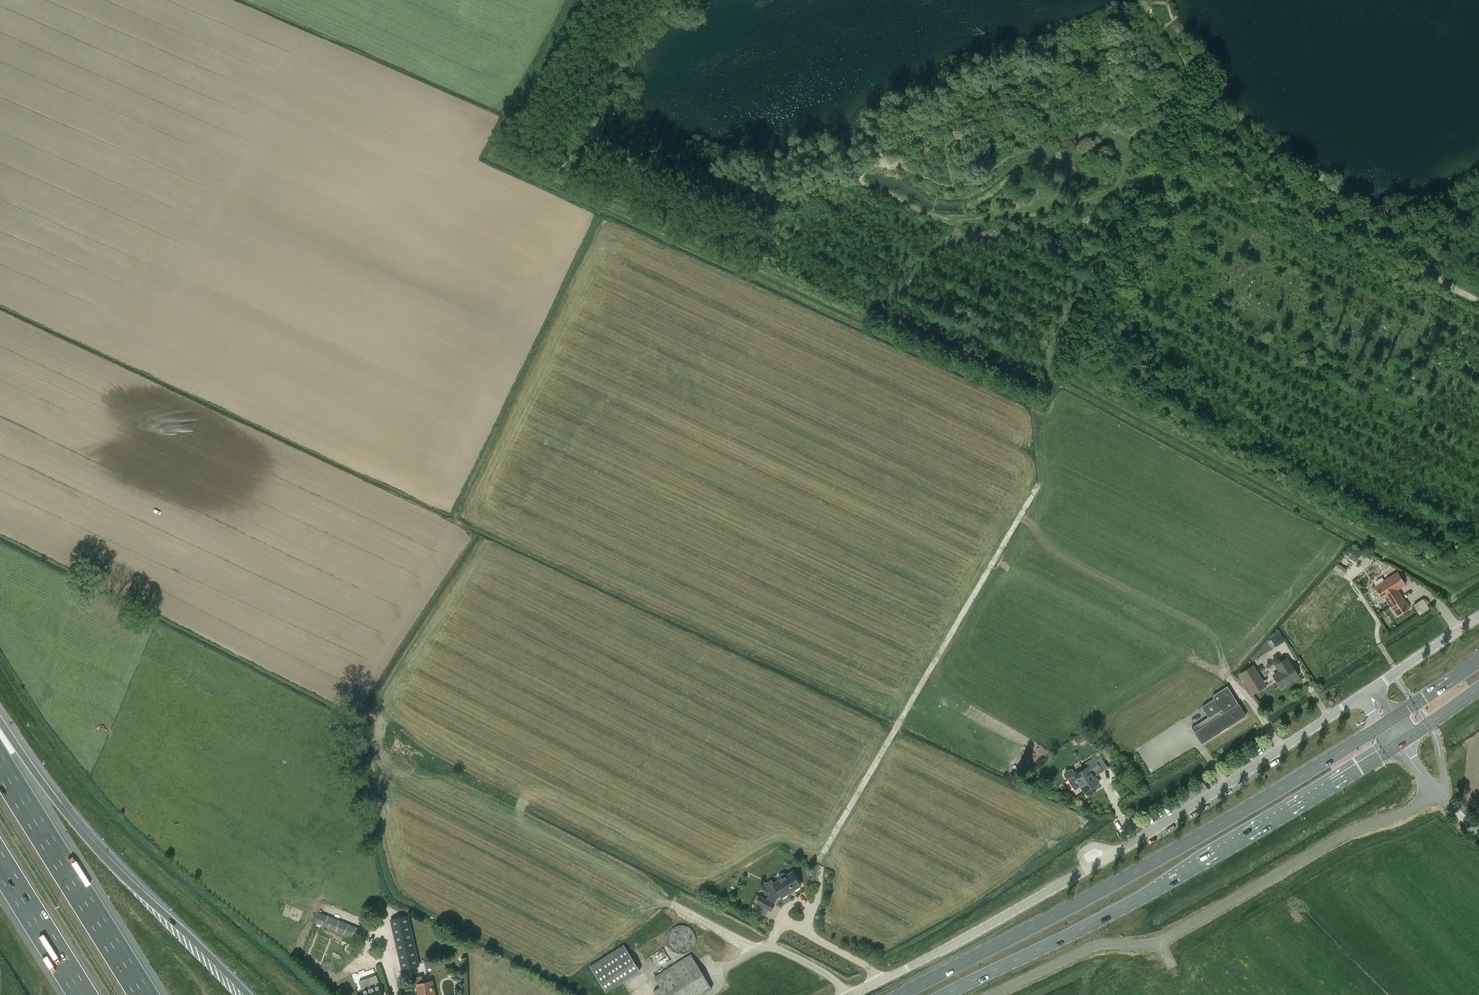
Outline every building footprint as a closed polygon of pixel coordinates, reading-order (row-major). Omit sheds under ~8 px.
[(1398,571),(1375,586),(1383,598),(1386,597),(1397,615),(1409,608),(1397,589),(1406,584),(1398,571)] [(1421,598),(1412,604),(1419,614),(1428,608),(1421,598)] [(1273,675),(1281,687),(1298,677),(1286,658),(1275,665),(1279,671),(1273,675)] [(1266,685),(1253,665),(1240,673),(1253,694),(1266,685)] [(1221,709),(1192,727),(1202,743),(1246,715),(1236,699),(1233,701),(1225,688),(1213,695),(1221,709)] [(1084,731),(1073,738),(1077,744),(1088,737),(1084,731)] [(1065,771),(1064,774),(1065,777),(1068,779),(1075,790),(1081,786),(1085,792),(1099,783),(1095,777),(1108,769),(1098,755),(1094,758),(1086,763),(1088,767),(1076,774),(1072,768),(1070,770),(1068,770),(1065,771)] [(757,905),(755,910),(766,916),(769,910),(771,912),(775,904),(774,903),(775,900),(780,896),(781,898),(783,898),(784,899),(788,896),(787,895),(789,894),(790,895),(795,891),(794,891),(802,886),(793,871),(786,874),(785,873),(782,872),(778,875),(777,878),(778,880),(772,883),(777,890),(769,894),(767,899),(760,895),(755,903),(757,905)] [(319,911),(314,922),(364,943),(369,932),(319,911)] [(408,916),(391,920),(402,969),(419,966),(408,916)] [(696,939),(696,936),(696,933),(695,931),(694,929),(692,927),(690,925),(688,923),(685,922),(682,922),(680,922),(677,923),(674,924),(672,926),(670,928),(669,930),(668,933),(668,936),(668,939),(669,941),(670,944),(672,946),(675,948),(677,949),(681,950),(684,950),(687,949),(690,948),(691,946),(693,945),(695,942),(696,939)] [(624,945),(591,966),(606,991),(640,970),(624,945)] [(654,991),(656,994),(700,994),(712,988),(691,954),(655,977),(661,987),(654,991)] [(412,978),(413,985),(417,984),(419,994),(435,994),(432,981),(424,983),(422,976),(412,978)] [(359,989),(371,994),(380,994),(386,981),(376,977),(372,986),(362,982),(359,989)]
